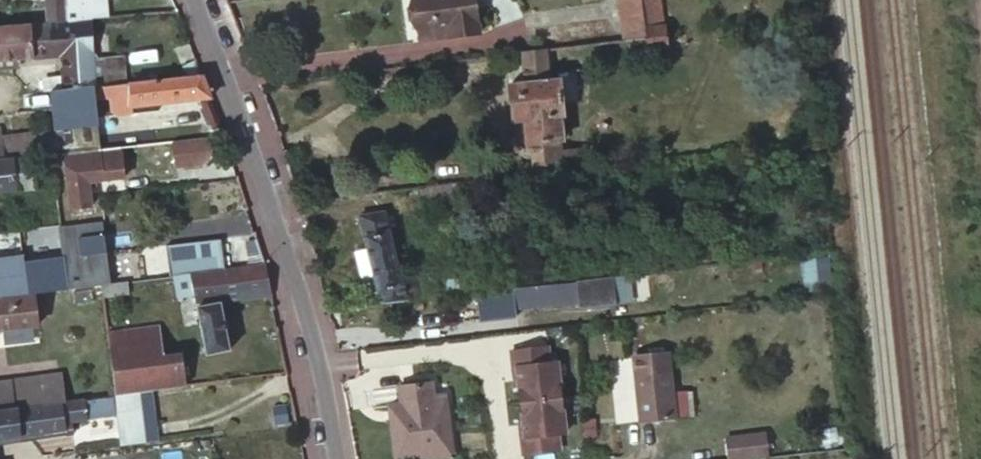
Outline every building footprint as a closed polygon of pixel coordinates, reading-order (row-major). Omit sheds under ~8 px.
[(37,6),(41,6),(42,24),(68,21),(68,20),(67,6),(66,0),(36,0),(37,6)] [(105,15),(103,0),(66,0),(67,6),(68,20),(68,21),(89,20),(89,16),(105,15)] [(417,30),(456,25),(457,37),(479,34),(475,0),(413,0),(417,30)] [(626,40),(632,40),(648,38),(642,0),(620,0),(626,40)] [(632,40),(634,51),(667,47),(660,0),(642,0),(648,38),(632,40)] [(68,21),(42,24),(0,27),(0,59),(15,58),(61,54),(62,74),(63,89),(94,85),(93,58),(90,20),(89,20),(68,21)] [(456,25),(417,30),(418,42),(457,37),(456,25)] [(532,143),(536,174),(586,168),(584,149),(561,151),(560,140),(564,140),(561,117),(563,116),(559,71),(547,72),(545,50),(522,53),(525,83),(508,84),(516,145),(532,143)] [(93,58),(94,85),(103,85),(125,82),(122,56),(93,58)] [(0,59),(0,68),(16,67),(15,58),(0,59)] [(191,69),(193,76),(201,75),(198,67),(191,69)] [(48,75),(49,90),(63,89),(62,74),(48,75)] [(201,75),(193,76),(158,79),(147,80),(125,82),(103,85),(94,85),(63,89),(49,90),(51,107),(51,110),(56,154),(64,153),(120,147),(136,145),(132,112),(155,109),(212,103),(209,97),(206,89),(201,75)] [(49,155),(46,130),(0,136),(0,160),(30,157),(49,155)] [(209,137),(173,141),(176,165),(202,162),(211,152),(209,137)] [(64,153),(71,206),(91,204),(88,184),(94,184),(94,178),(124,174),(120,147),(64,153)] [(34,188),(30,157),(0,160),(0,192),(34,188)] [(376,280),(382,303),(407,300),(401,279),(384,212),(360,216),(368,250),(376,280)] [(23,263),(26,294),(33,293),(57,290),(69,288),(100,284),(111,283),(106,252),(119,251),(114,221),(102,223),(31,232),(35,261),(23,263)] [(26,294),(23,263),(19,233),(0,236),(0,297),(26,294)] [(363,283),(376,280),(368,250),(355,253),(363,283)] [(828,289),(828,257),(802,257),(803,290),(828,289)] [(761,258),(727,262),(729,283),(763,279),(761,258)] [(215,269),(175,274),(177,286),(177,287),(192,285),(194,295),(206,354),(229,350),(220,301),(271,293),(265,262),(215,269)] [(139,279),(126,281),(128,292),(177,286),(175,274),(146,278),(139,279)] [(418,274),(401,279),(407,300),(424,298),(418,274)] [(614,279),(478,294),(481,320),(517,316),(516,309),(580,302),(580,306),(616,303),(614,279)] [(460,283),(461,293),(496,289),(495,280),(460,283)] [(100,284),(102,296),(128,293),(128,292),(126,281),(111,283),(100,284)] [(69,288),(71,302),(102,298),(102,296),(100,284),(69,288)] [(179,297),(194,295),(192,285),(177,287),(179,297)] [(37,325),(33,293),(26,294),(0,297),(0,330),(37,325)] [(114,385),(115,395),(140,392),(151,390),(166,388),(184,386),(184,385),(181,361),(163,364),(160,341),(127,345),(125,330),(107,332),(114,384),(114,385)] [(518,381),(521,403),(562,398),(558,362),(550,362),(549,346),(512,350),(514,367),(517,366),(518,381)] [(634,358),(641,422),(674,419),(667,354),(634,358)] [(3,410),(12,409),(41,405),(38,376),(0,381),(0,411),(3,410)] [(406,441),(438,437),(433,398),(431,383),(399,387),(406,441)] [(148,440),(159,438),(151,390),(140,392),(148,440)] [(115,395),(114,396),(117,413),(121,444),(148,440),(140,392),(115,395)] [(3,410),(0,411),(0,440),(21,437),(65,430),(66,434),(72,433),(70,419),(117,413),(114,396),(63,402),(41,405),(12,409),(3,410)] [(441,397),(433,398),(438,437),(446,436),(441,397)] [(522,438),(524,455),(560,451),(559,434),(566,433),(562,398),(521,403),(523,423),(525,438),(522,438)] [(286,423),(283,403),(268,405),(271,424),(286,423)] [(728,458),(739,458),(768,456),(766,435),(726,439),(728,458)]
